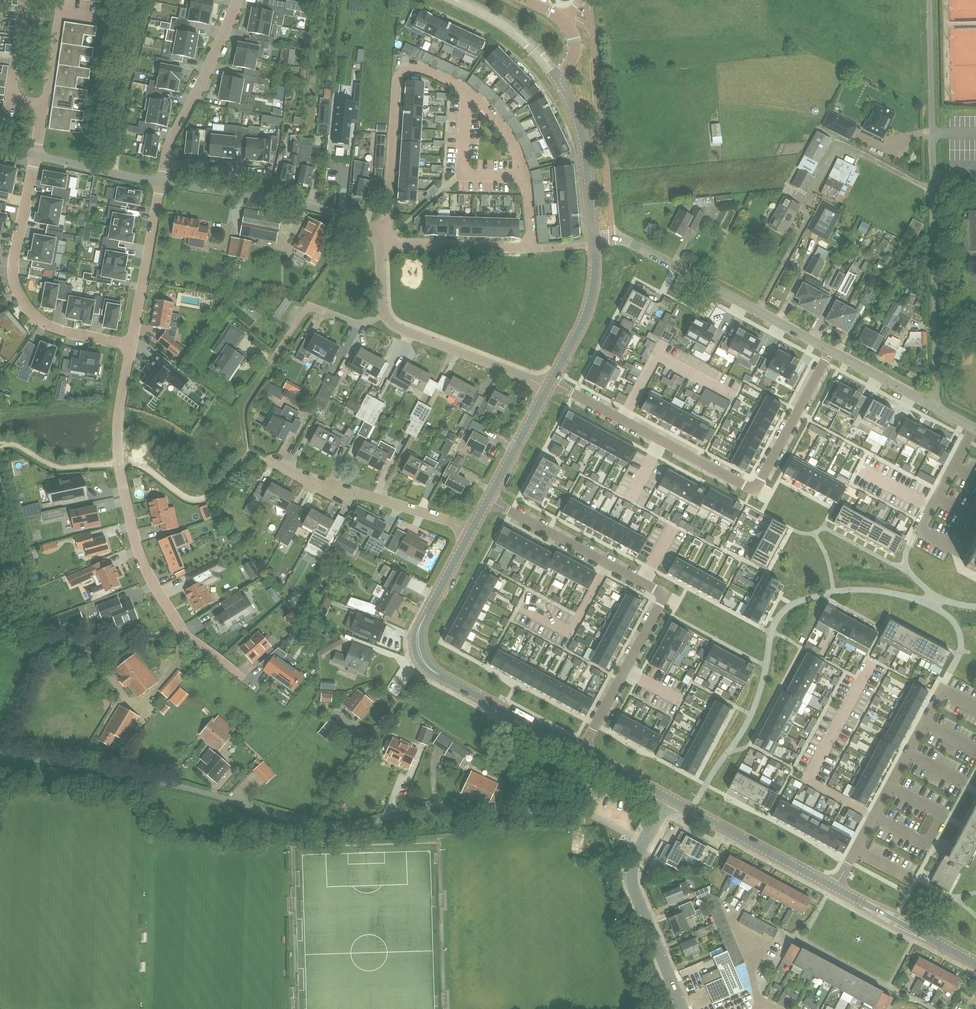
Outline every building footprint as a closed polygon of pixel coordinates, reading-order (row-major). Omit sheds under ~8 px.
[(186,8),(211,13),(214,2),(205,0),(188,0),(186,8)] [(272,7),(286,9),(287,3),(273,0),(272,7)] [(250,21),(273,25),(275,14),(285,16),(286,9),(272,7),(271,13),(252,9),(250,21)] [(172,17),(171,24),(175,24),(184,26),(185,20),(186,20),(190,21),(209,25),(211,13),(186,8),(186,9),(188,9),(186,20),(172,17)] [(432,16),(421,11),(421,13),(420,13),(417,18),(418,19),(412,31),(423,36),(432,16)] [(442,21),(432,16),(425,33),(423,36),(424,35),(433,39),(432,42),(433,42),(435,37),(442,21)] [(263,35),(262,41),(269,43),(273,44),(273,43),(274,37),(271,37),(273,25),(250,21),(248,32),(263,35)] [(453,26),(442,21),(435,37),(433,42),(437,44),(439,39),(445,42),(444,44),(444,45),(445,42),(453,26)] [(94,48),(83,46),(84,35),(96,37),(97,27),(76,24),(74,33),(63,31),(61,44),(94,48)] [(171,24),(170,30),(174,31),(175,31),(175,36),(173,42),(196,47),(198,35),(188,33),(183,32),(184,26),(175,24),(171,24)] [(463,31),(453,26),(445,42),(444,45),(454,49),(455,47),(463,31)] [(473,36),(463,31),(455,47),(454,49),(465,54),(466,52),(473,36)] [(465,54),(475,59),(477,57),(481,48),(482,49),(484,43),(483,43),(484,41),(473,36),(466,52),(465,54)] [(256,47),(239,43),(236,55),(262,60),(264,49),(268,49),(269,43),(258,40),(256,47)] [(170,59),(170,60),(173,60),(179,62),(180,56),(183,56),(194,59),(196,47),(173,42),(171,54),(170,59)] [(91,70),(91,69),(80,68),(81,57),(93,58),(94,48),(61,44),(72,46),(71,54),(60,52),(58,65),(91,70)] [(507,57),(499,49),(497,50),(497,49),(492,54),(493,54),(483,64),(492,72),(507,57)] [(262,60),(236,55),(234,66),(249,69),(248,75),(255,77),(259,78),(261,71),(255,70),(257,59),(261,60),(262,60)] [(515,65),(507,57),(494,70),(492,72),(492,73),(493,72),(500,80),(502,78),(515,65)] [(88,91),(88,90),(77,89),(78,78),(90,79),(91,70),(58,65),(69,67),(68,75),(57,74),(55,86),(88,91)] [(159,76),(180,80),(182,69),(172,67),(161,65),(159,76)] [(523,74),(515,65),(502,78),(500,80),(508,88),(510,86),(523,74)] [(531,82),(523,74),(510,86),(508,88),(516,96),(518,94),(531,82)] [(147,86),(146,92),(150,93),(158,94),(159,88),(167,90),(178,92),(178,91),(180,91),(181,85),(179,84),(180,80),(159,76),(157,75),(156,81),(149,80),(148,86),(147,86)] [(246,81),(243,80),(223,77),(221,88),(246,93),(247,93),(244,92),(246,82),(246,81)] [(423,95),(424,83),(406,82),(405,94),(423,95)] [(516,96),(517,96),(518,95),(526,103),(539,90),(531,82),(518,94),(516,96)] [(85,112),(73,110),(75,99),(87,101),(88,91),(55,86),(66,88),(65,96),(54,95),(52,107),(85,112)] [(246,93),(221,88),(219,100),(229,102),(233,103),(232,109),(243,111),(246,93)] [(146,99),(144,111),(146,111),(149,111),(169,115),(171,103),(161,101),(157,101),(158,94),(150,93),(146,92),(145,98),(146,99)] [(422,107),(423,95),(405,94),(405,105),(422,107)] [(357,123),(357,124),(359,103),(353,102),(354,101),(353,100),(353,102),(338,101),(338,99),(333,143),(334,143),(334,141),(348,142),(348,145),(349,145),(351,123),(351,122),(357,123)] [(550,109),(545,99),(529,106),(534,116),(531,117),(532,118),(550,109)] [(319,124),(329,125),(331,106),(320,105),(319,124)] [(422,118),(422,107),(405,105),(404,117),(422,118)] [(886,111),(875,106),(864,128),(875,133),(876,131),(883,135),(893,114),(888,112),(888,111),(887,111),(886,111)] [(83,122),(85,112),(52,107),(52,108),(63,109),(62,118),(51,116),(49,129),(70,132),(72,120),(83,122)] [(532,118),(536,128),(555,120),(550,109),(532,118)] [(139,121),(138,127),(142,128),(145,129),(146,123),(156,125),(167,127),(169,115),(149,111),(146,111),(144,122),(143,122),(139,121)] [(852,141),(859,127),(830,113),(823,127),(852,141)] [(283,117),(262,114),(261,122),(282,124),(283,117)] [(421,129),(422,118),(404,117),(403,128),(421,129)] [(536,128),(537,129),(539,128),(544,137),(560,130),(555,120),(536,128)] [(715,144),(721,143),(720,125),(713,125),(715,144)] [(130,126),(129,132),(141,134),(142,128),(138,127),(130,126)] [(198,155),(199,145),(199,141),(206,142),(206,141),(207,130),(206,130),(190,128),(189,133),(188,133),(185,154),(188,154),(188,156),(195,157),(195,155),(198,155)] [(210,156),(222,157),(224,132),(213,131),(213,129),(207,128),(206,130),(207,130),(206,141),(211,141),(210,156)] [(247,144),(247,149),(245,160),(257,161),(260,136),(248,134),(249,128),(242,128),(242,132),(241,144),(247,144)] [(420,141),(421,129),(403,128),(402,140),(420,141)] [(544,137),(548,148),(565,140),(560,130),(544,137)] [(236,133),(224,132),(222,157),(233,158),(235,144),(241,144),(242,132),(236,131),(236,133)] [(804,156),(818,163),(831,139),(817,132),(804,156)] [(296,153),(298,143),(299,133),(295,133),(294,137),(291,136),(290,152),(296,153)] [(160,137),(143,134),(141,144),(146,145),(144,156),(156,158),(160,137)] [(375,168),(383,169),(385,136),(377,135),(375,168)] [(271,137),(260,136),(257,161),(269,162),(270,152),(271,147),(277,148),(278,136),(272,136),(271,137)] [(548,148),(553,158),(570,151),(565,140),(548,148)] [(419,156),(420,144),(402,143),(401,155),(419,156)] [(300,168),(297,183),(310,185),(313,171),(315,171),(317,159),(310,158),(312,148),(301,145),(300,153),(300,157),(297,167),(300,168)] [(292,182),(295,167),(296,168),(299,157),(292,155),(292,159),(286,157),(283,160),(282,164),(279,179),(285,180),(284,181),(290,183),(290,181),(292,182)] [(418,167),(419,156),(401,155),(401,166),(418,167)] [(837,159),(820,193),(836,201),(841,189),(849,193),(858,174),(856,173),(858,169),(837,159)] [(366,181),(367,172),(369,164),(355,161),(353,180),(357,181),(354,196),(361,197),(362,198),(365,199),(366,198),(368,198),(372,182),(366,181)] [(1,167),(0,170),(0,195),(1,191),(11,193),(13,185),(14,185),(14,184),(13,184),(14,180),(15,180),(15,179),(16,170),(14,170),(15,168),(7,166),(7,168),(1,167)] [(418,179),(418,167),(401,166),(400,178),(418,179)] [(552,169),(553,181),(574,179),(573,167),(552,169)] [(815,178),(811,176),(800,170),(791,185),(806,193),(815,178)] [(59,187),(57,194),(70,196),(71,189),(69,188),(71,177),(61,175),(62,173),(54,172),(54,174),(45,172),(43,184),(59,187)] [(417,190),(418,179),(400,178),(399,189),(417,190)] [(553,181),(556,181),(557,191),(554,192),(575,190),(574,179),(553,181)] [(109,205),(122,207),(123,202),(139,205),(141,193),(132,191),(132,189),(125,188),(125,190),(115,188),(113,199),(110,199),(109,205)] [(416,202),(417,190),(399,189),(398,201),(400,201),(400,202),(406,202),(406,201),(416,202)] [(554,192),(555,204),(557,204),(576,202),(575,190),(554,192)] [(733,195),(732,193),(715,195),(715,196),(715,203),(733,201),(733,195)] [(42,198),(40,210),(60,214),(62,207),(65,207),(66,202),(69,203),(70,196),(57,194),(56,200),(42,198)] [(785,197),(769,226),(784,234),(800,206),(785,197)] [(693,206),(711,204),(711,198),(692,200),(693,206)] [(557,204),(558,214),(556,214),(556,215),(560,214),(577,213),(576,202),(557,204)] [(111,219),(109,226),(132,230),(134,218),(120,215),(122,208),(109,206),(107,218),(111,219)] [(246,209),(240,236),(276,242),(281,216),(246,209)] [(680,210),(670,230),(683,237),(688,227),(695,230),(704,213),(695,209),(691,216),(680,210)] [(52,225),(50,232),(63,234),(64,227),(58,226),(60,214),(40,210),(39,215),(37,215),(36,222),(52,225)] [(556,215),(557,226),(556,226),(578,224),(577,213),(556,215)] [(200,221),(175,217),(172,235),(207,242),(209,228),(199,226),(200,221)] [(426,235),(438,236),(438,218),(426,217),(426,227),(425,227),(425,233),(426,233),(426,235)] [(309,218),(294,248),(309,256),(307,261),(314,265),(316,261),(318,261),(322,253),(321,253),(332,230),(309,218)] [(450,218),(438,218),(438,236),(449,236),(450,218)] [(461,218),(450,218),(449,236),(460,236),(461,218)] [(472,219),(461,218),(460,236),(472,237),(472,219)] [(79,219),(78,225),(84,227),(86,220),(79,219)] [(484,219),(472,219),(472,237),(483,237),(484,219)] [(495,219),(484,219),(483,237),(495,237),(495,219)] [(507,220),(495,219),(495,237),(506,238),(507,220)] [(923,225),(913,219),(907,230),(918,235),(923,225)] [(518,220),(507,220),(506,238),(518,238),(518,220)] [(871,226),(864,223),(860,231),(867,235),(871,226)] [(556,226),(557,238),(572,237),(572,238),(578,237),(578,236),(580,236),(578,224),(556,226)] [(103,237),(102,244),(115,246),(116,239),(132,243),(133,235),(131,235),(132,230),(109,226),(108,226),(106,238),(103,237)] [(907,230),(894,255),(901,259),(914,234),(907,230)] [(35,236),(33,248),(57,252),(59,240),(61,241),(63,234),(50,232),(49,238),(35,236)] [(233,238),(228,256),(250,261),(254,243),(233,238)] [(102,244),(99,263),(125,268),(127,255),(113,253),(115,246),(102,244)] [(28,260),(45,263),(43,269),(44,270),(53,271),(56,272),(57,265),(55,264),(57,252),(33,248),(32,253),(30,252),(28,260)] [(883,264),(888,266),(892,258),(887,256),(883,264)] [(813,257),(805,272),(816,278),(824,263),(813,257)] [(859,265),(854,261),(850,268),(856,271),(859,265)] [(866,261),(860,270),(865,273),(870,263),(866,261)] [(70,262),(68,273),(69,273),(72,274),(75,275),(75,271),(77,263),(70,262)] [(885,271),(888,266),(879,262),(877,267),(885,271)] [(124,273),(125,268),(99,263),(98,264),(102,265),(101,271),(97,270),(95,282),(108,284),(109,277),(125,280),(126,273),(124,273)] [(841,269),(830,290),(837,293),(847,274),(848,273),(841,269)] [(847,274),(837,293),(843,296),(846,290),(849,291),(856,278),(847,274)] [(799,306),(809,311),(818,295),(817,295),(819,292),(819,293),(821,288),(823,285),(807,277),(796,298),(801,300),(799,306)] [(57,293),(64,294),(66,285),(66,282),(55,280),(54,283),(47,282),(45,290),(43,290),(42,297),(44,298),(42,307),(54,309),(57,293)] [(870,284),(860,301),(861,304),(866,306),(876,288),(870,284)] [(66,285),(64,294),(63,297),(70,298),(67,318),(79,320),(83,296),(71,294),(73,286),(66,285)] [(906,300),(912,303),(918,289),(913,287),(906,300)] [(819,317),(829,298),(831,293),(821,288),(819,293),(819,292),(817,295),(818,295),(809,311),(819,317)] [(632,291),(627,302),(650,315),(656,304),(632,291)] [(83,296),(79,320),(84,321),(83,323),(91,325),(94,308),(100,310),(103,297),(96,296),(95,302),(84,300),(84,296),(83,296)] [(664,296),(661,303),(669,307),(672,301),(664,296)] [(104,327),(116,329),(118,320),(120,321),(121,313),(119,313),(121,302),(105,299),(102,310),(107,311),(104,327)] [(170,328),(172,314),(174,303),(156,300),(151,327),(166,329),(165,334),(164,333),(161,337),(158,341),(174,354),(177,357),(184,348),(180,346),(175,342),(176,337),(178,330),(170,328)] [(627,302),(621,313),(640,324),(646,313),(650,315),(627,302)] [(837,326),(845,310),(839,307),(841,304),(836,302),(826,321),(837,326)] [(903,307),(897,304),(892,313),(898,316),(903,307)] [(906,329),(912,319),(909,307),(907,305),(892,331),(899,334),(903,328),(906,329)] [(0,315),(0,327),(2,326),(7,332),(6,334),(7,335),(8,333),(13,338),(1,355),(0,355),(9,362),(29,334),(8,310),(0,315)] [(845,310),(837,326),(847,332),(857,313),(852,311),(851,313),(845,310)] [(635,324),(624,318),(620,325),(631,330),(635,324)] [(695,318),(684,337),(695,343),(706,324),(695,318)] [(667,324),(660,320),(652,334),(660,338),(664,329),(667,324)] [(706,324),(695,343),(706,349),(704,352),(710,355),(716,344),(710,341),(717,330),(706,324)] [(237,330),(230,325),(214,350),(221,355),(214,366),(217,369),(216,370),(218,371),(219,370),(223,372),(221,375),(228,380),(234,370),(233,370),(239,362),(241,364),(246,357),(234,349),(237,344),(230,339),(237,330)] [(884,339),(886,337),(890,329),(884,326),(879,336),(865,328),(858,341),(857,341),(857,342),(876,352),(883,339),(884,339)] [(614,328),(609,339),(628,349),(634,338),(614,328)] [(727,338),(721,349),(727,352),(729,349),(739,354),(750,335),(739,329),(732,341),(727,338)] [(926,345),(926,337),(926,332),(910,332),(910,336),(905,345),(926,345)] [(327,341),(319,337),(315,335),(309,345),(304,342),(296,357),(303,361),(305,357),(308,359),(311,353),(318,357),(327,341)] [(750,335),(739,354),(750,360),(748,363),(754,367),(760,356),(754,353),(761,341),(750,335)] [(890,363),(893,357),(900,346),(901,343),(889,337),(884,347),(883,346),(878,356),(890,363)] [(609,339),(603,350),(622,360),(628,349),(609,339)] [(656,345),(648,340),(644,346),(647,347),(642,356),(648,360),(656,345)] [(326,372),(330,363),(339,348),(327,341),(318,357),(323,360),(321,365),(323,366),(321,370),(326,372)] [(46,345),(41,343),(36,359),(31,357),(24,352),(15,364),(22,369),(23,369),(32,372),(33,368),(47,373),(51,364),(53,365),(55,359),(53,358),(56,348),(52,347),(52,345),(46,343),(46,345)] [(899,360),(905,351),(906,349),(900,346),(893,357),(899,360)] [(362,376),(364,371),(373,355),(361,349),(353,363),(351,361),(347,368),(362,376)] [(766,359),(760,370),(766,373),(767,369),(778,375),(789,356),(778,350),(771,362),(766,359)] [(96,379),(96,380),(97,375),(100,375),(102,366),(99,366),(101,355),(91,353),(90,355),(74,352),(72,360),(64,359),(61,371),(71,373),(71,371),(87,374),(86,377),(96,379)] [(181,390),(188,381),(168,365),(169,363),(158,354),(150,365),(148,364),(143,371),(144,372),(144,373),(147,375),(142,381),(147,386),(145,389),(156,397),(163,388),(161,386),(162,385),(161,385),(166,378),(181,390)] [(388,366),(384,364),(385,362),(373,355),(364,371),(372,375),(370,380),(378,384),(388,366)] [(789,356),(778,375),(789,381),(800,362),(789,356)] [(598,358),(592,369),(611,380),(617,369),(598,358)] [(411,386),(419,370),(407,363),(398,379),(411,386)] [(592,369),(586,380),(605,391),(611,380),(592,369)] [(419,370),(411,386),(423,392),(431,376),(419,370)] [(663,377),(661,382),(668,386),(671,380),(663,377)] [(680,377),(676,384),(681,386),(684,379),(680,377)] [(457,400),(465,384),(453,378),(445,393),(457,400)] [(276,387),(268,382),(264,391),(271,395),(276,387)] [(318,408),(324,397),(330,386),(324,383),(312,405),(318,408)] [(828,392),(822,404),(827,407),(838,413),(850,389),(839,383),(839,384),(835,391),(833,395),(828,392)] [(479,395),(476,393),(477,391),(465,384),(457,400),(463,403),(461,408),(470,413),(479,395)] [(324,397),(329,400),(335,389),(330,386),(324,397)] [(301,389),(296,387),(292,394),(297,397),(301,389)] [(504,412),(511,400),(500,395),(502,391),(496,388),(491,399),(486,396),(477,412),(482,415),(485,410),(491,413),(494,407),(504,412)] [(850,389),(838,413),(849,418),(855,421),(852,426),(861,410),(855,407),(861,395),(850,389)] [(652,391),(641,410),(652,416),(662,396),(652,391)] [(370,410),(376,399),(367,394),(361,405),(370,410)] [(662,396),(652,416),(662,421),(672,403),(671,402),(670,405),(661,400),(663,396),(662,396)] [(767,396),(761,406),(777,414),(782,404),(767,396)] [(323,411),(329,400),(324,397),(318,408),(323,411)] [(385,404),(382,402),(376,399),(370,410),(379,415),(385,404)] [(417,424),(427,405),(418,400),(414,408),(417,410),(411,421),(417,424)] [(861,410),(852,426),(858,429),(861,425),(871,430),(884,407),(872,401),(866,413),(861,410)] [(672,403),(662,421),(672,426),(682,408),(672,403)] [(316,408),(308,404),(305,410),(313,415),(316,408)] [(364,421),(370,410),(361,405),(355,417),(364,421)] [(422,427),(428,416),(433,407),(427,405),(417,424),(422,427)] [(296,418),(299,413),(286,406),(283,412),(285,413),(281,419),(272,414),(265,428),(273,433),(272,435),(284,441),(285,439),(287,441),(290,435),(288,434),(290,431),(295,434),(301,422),(296,420),(297,418),(296,418)] [(761,406),(756,415),(771,424),(777,414),(761,406)] [(884,407),(871,430),(882,436),(882,435),(888,438),(894,427),(888,425),(895,413),(884,407)] [(682,408),(672,426),(682,432),(692,412),(690,415),(681,410),(682,408)] [(373,426),(379,415),(370,410),(364,421),(373,426)] [(568,412),(560,427),(570,433),(578,418),(568,412)] [(692,412),(682,432),(692,437),(703,417),(702,416),(702,417),(692,412)] [(756,415),(751,425),(766,433),(771,424),(756,415)] [(468,430),(474,418),(468,416),(462,427),(468,430)] [(703,417),(692,437),(702,443),(709,431),(711,428),(713,422),(703,417)] [(474,418),(468,430),(469,430),(465,437),(469,440),(467,445),(483,453),(489,441),(479,435),(485,424),(474,418)] [(578,418),(570,433),(580,438),(588,423),(578,418)] [(894,427),(888,438),(894,442),(895,439),(906,445),(917,425),(906,419),(899,430),(894,427)] [(322,450),(331,434),(324,431),(326,426),(317,421),(307,439),(311,441),(310,444),(322,450)] [(411,435),(417,424),(411,421),(405,432),(411,435)] [(588,423),(580,438),(589,443),(597,428),(588,423)] [(416,438),(422,427),(417,424),(411,435),(416,438)] [(751,425),(746,434),(761,443),(766,433),(751,425)] [(917,425),(906,445),(916,451),(927,430),(917,425)] [(597,428),(589,443),(599,448),(607,433),(597,428)] [(709,431),(705,439),(710,442),(716,430),(711,428),(709,431)] [(927,430),(916,451),(917,451),(919,447),(929,452),(926,456),(927,456),(938,436),(927,430)] [(456,436),(451,433),(448,439),(453,442),(456,436)] [(607,433),(599,448),(608,453),(616,438),(607,433)] [(331,434),(322,450),(334,457),(343,441),(331,434)] [(746,434),(741,444),(756,452),(761,443),(746,434)] [(938,436),(927,456),(944,465),(949,454),(944,451),(949,442),(938,436)] [(616,438),(608,453),(618,458),(626,443),(616,438)] [(380,471),(387,459),(390,461),(396,449),(380,441),(376,449),(377,449),(368,464),(380,471)] [(377,449),(376,449),(365,442),(356,458),(368,464),(377,449)] [(554,443),(550,452),(559,457),(564,449),(554,443)] [(626,443),(618,458),(628,464),(636,448),(626,443)] [(741,444),(736,453),(751,462),(756,452),(741,444)] [(423,463),(416,459),(418,456),(409,451),(404,460),(408,462),(402,472),(414,479),(423,463)] [(423,463),(414,479),(426,485),(435,470),(444,475),(452,459),(453,457),(444,452),(438,464),(426,458),(423,463)] [(736,453),(730,463),(746,472),(751,462),(736,453)] [(794,457),(784,475),(795,481),(805,462),(794,457)] [(543,458),(538,468),(556,478),(561,468),(543,458)] [(452,459),(444,475),(443,476),(449,479),(445,485),(461,494),(468,481),(457,476),(463,465),(452,459)] [(805,462),(795,481),(805,486),(815,468),(805,462)] [(538,468),(533,477),(551,487),(556,478),(538,468)] [(815,468),(805,486),(816,492),(826,474),(815,468)] [(668,470),(657,490),(667,496),(678,475),(668,470)] [(826,474),(816,492),(827,498),(839,475),(838,475),(836,479),(826,474)] [(678,475),(667,496),(668,496),(669,494),(678,499),(688,481),(678,475)] [(839,475),(827,498),(838,504),(850,481),(839,475)] [(533,477),(528,486),(546,496),(551,487),(533,477)] [(59,480),(48,483),(49,487),(53,504),(78,498),(86,497),(84,490),(86,490),(84,480),(82,480),(82,478),(62,482),(62,480),(59,480)] [(278,486),(279,485),(273,481),(272,483),(264,496),(256,491),(248,506),(257,511),(260,506),(270,512),(274,505),(283,489),(278,486)] [(688,481),(678,499),(689,504),(698,486),(688,481)] [(528,486),(523,496),(541,505),(546,496),(528,486)] [(698,486),(689,504),(699,510),(710,488),(708,491),(698,486)] [(710,488),(699,510),(701,507),(711,512),(721,494),(710,488)] [(283,489),(274,505),(286,511),(294,495),(283,489)] [(721,494),(711,512),(721,518),(731,500),(721,494)] [(166,498),(149,502),(154,526),(161,525),(162,531),(178,528),(178,527),(172,528),(166,498)] [(570,498),(562,513),(572,519),(580,503),(570,498)] [(731,500),(721,518),(732,524),(742,506),(731,500)] [(580,503),(572,519),(581,524),(589,508),(580,503)] [(38,504),(22,507),(24,516),(40,513),(38,504)] [(72,512),(75,529),(81,528),(85,527),(99,524),(95,507),(72,512)] [(210,512),(208,507),(202,509),(206,521),(214,518),(212,512),(210,512)] [(367,533),(369,534),(371,536),(378,539),(382,532),(386,524),(378,520),(373,517),(374,515),(358,507),(358,508),(353,517),(352,518),(353,518),(353,517),(355,518),(354,520),(355,521),(352,525),(352,526),(366,534),(367,533)] [(843,507),(834,523),(844,528),(853,512),(843,507)] [(589,508),(581,524),(591,529),(599,513),(589,508)] [(314,531),(323,515),(312,509),(303,525),(314,531)] [(54,519),(53,511),(42,513),(43,521),(54,519)] [(853,512),(844,528),(854,534),(863,518),(853,512)] [(599,513),(591,529),(600,534),(608,519),(599,513)] [(281,542),(294,518),(288,515),(275,539),(281,542)] [(334,522),(323,515),(314,531),(308,543),(319,549),(325,552),(333,537),(335,538),(338,531),(331,527),(334,522)] [(767,517),(761,528),(783,539),(788,529),(767,517)] [(863,518),(854,534),(864,539),(873,523),(863,518)] [(608,519),(600,534),(610,539),(618,524),(608,519)] [(873,523),(864,539),(874,545),(883,528),(873,523)] [(266,525),(264,524),(260,531),(262,532),(266,532),(268,527),(266,525)] [(618,524),(610,539),(619,544),(627,529),(618,524)] [(495,544),(506,550),(514,533),(504,528),(495,544)] [(764,530),(759,540),(777,549),(783,539),(761,528),(764,530)] [(883,528),(874,545),(885,550),(895,531),(894,530),(893,534),(883,528)] [(398,529),(390,544),(399,549),(407,534),(398,529)] [(627,529),(619,544),(629,549),(637,534),(627,529)] [(895,531),(885,550),(895,556),(905,536),(895,531)] [(399,549),(421,561),(429,547),(417,540),(418,537),(408,532),(407,534),(399,549)] [(160,542),(167,561),(169,565),(172,572),(183,568),(180,560),(176,549),(187,544),(182,533),(160,542)] [(524,539),(514,533),(506,550),(516,555),(524,539)] [(91,534),(75,538),(78,549),(85,547),(88,557),(109,551),(105,536),(93,540),(91,534)] [(637,534),(629,549),(639,555),(647,539),(637,534)] [(334,544),(343,549),(347,541),(338,537),(334,544)] [(526,560),(534,544),(524,539),(516,555),(526,560)] [(751,547),(751,548),(772,559),(777,549),(759,540),(754,549),(751,547)] [(377,541),(371,552),(378,556),(384,545),(377,541)] [(536,566),(544,550),(534,544),(526,560),(536,566)] [(968,560),(965,565),(966,566),(965,567),(975,572),(975,547),(969,561),(968,560)] [(751,548),(745,558),(766,570),(772,559),(751,548)] [(536,566),(546,571),(556,552),(554,555),(544,550),(536,566)] [(566,557),(556,552),(546,571),(548,568),(558,573),(566,557)] [(566,557),(558,573),(568,579),(576,563),(566,557)] [(669,570),(667,574),(678,579),(686,563),(676,558),(669,570)] [(190,583),(192,582),(194,586),(185,590),(186,591),(185,592),(189,599),(192,597),(194,602),(195,602),(199,609),(201,608),(202,609),(209,605),(208,604),(213,602),(204,584),(202,579),(224,568),(219,560),(187,576),(190,583)] [(93,574),(94,577),(97,584),(99,584),(102,583),(106,592),(120,586),(117,578),(119,577),(113,565),(107,567),(104,561),(91,566),(92,567),(86,569),(86,570),(89,576),(93,574)] [(578,584),(586,568),(576,563),(568,579),(578,584)] [(686,563),(678,579),(688,585),(696,569),(686,563)] [(397,596),(408,577),(384,564),(379,574),(388,579),(383,588),(397,596)] [(586,568),(578,584),(588,590),(597,574),(586,568)] [(273,572),(268,569),(265,574),(270,577),(273,572)] [(696,569),(688,585),(698,590),(706,574),(696,569)] [(184,570),(175,574),(177,578),(186,574),(184,570)] [(493,590),(498,579),(482,571),(477,581),(493,590)] [(706,574),(698,590),(708,595),(716,580),(706,574)] [(764,574),(758,585),(774,594),(780,583),(764,574)] [(716,580),(708,595),(718,601),(727,585),(716,580)] [(471,591),(487,600),(493,590),(477,581),(471,591)] [(377,585),(372,582),(367,591),(372,594),(377,585)] [(383,588),(378,585),(372,594),(382,599),(376,609),(391,617),(401,598),(397,596),(383,588)] [(758,585),(752,595),(769,604),(774,594),(758,585)] [(240,592),(239,591),(221,602),(221,603),(226,600),(230,606),(225,608),(226,610),(215,617),(216,618),(218,617),(222,624),(221,624),(223,627),(223,626),(225,628),(223,629),(224,631),(255,611),(254,610),(253,611),(244,598),(246,597),(245,595),(241,598),(238,593),(240,592)] [(471,591),(466,601),(482,610),(487,600),(471,591)] [(281,601),(277,594),(271,598),(275,605),(281,601)] [(621,604),(636,612),(642,602),(638,600),(626,594),(621,604)] [(752,595),(747,605),(763,614),(769,604),(752,595)] [(350,597),(345,605),(373,615),(376,605),(350,597)] [(131,601),(128,602),(121,605),(118,598),(98,606),(101,615),(103,619),(113,615),(117,626),(128,621),(129,624),(136,621),(135,619),(138,618),(133,607),(131,601)] [(320,611),(326,614),(332,601),(325,598),(320,611)] [(477,620),(482,610),(466,601),(460,611),(477,620)] [(636,612),(621,604),(616,613),(631,621),(636,612)] [(747,605),(741,615),(758,624),(763,614),(747,605)] [(818,622),(814,628),(825,634),(828,627),(837,611),(827,606),(818,622)] [(61,624),(72,620),(82,617),(79,609),(69,613),(59,617),(61,624)] [(471,630),(477,620),(460,611),(455,621),(471,630)] [(837,611),(828,627),(838,633),(836,637),(847,617),(837,611)] [(611,623),(626,631),(631,621),(616,613),(611,623)] [(385,625),(358,614),(352,630),(378,641),(385,625)] [(293,615),(285,621),(294,631),(301,625),(293,615)] [(847,617),(836,637),(846,642),(857,622),(847,617)] [(890,620),(879,640),(890,645),(900,626),(890,620)] [(455,621),(450,631),(466,640),(471,630),(455,621)] [(857,622),(846,642),(856,648),(867,627),(857,622)] [(611,623),(606,632),(621,640),(626,631),(611,623)] [(672,623),(666,634),(687,645),(692,634),(672,623)] [(315,626),(309,631),(317,640),(317,641),(319,646),(330,640),(326,634),(323,636),(315,626)] [(900,626),(890,645),(900,651),(910,631),(900,626)] [(867,627),(856,648),(867,654),(878,633),(867,627)] [(460,651),(466,640),(450,631),(444,642),(460,651)] [(910,631),(900,651),(910,656),(920,637),(910,631)] [(270,646),(258,632),(240,648),(252,662),(270,646)] [(606,632),(600,642),(616,650),(621,640),(606,632)] [(666,634),(661,644),(681,655),(686,658),(692,647),(687,645),(666,634)] [(920,637),(910,656),(912,653),(921,658),(930,642),(920,637)] [(319,647),(317,648),(318,657),(335,648),(331,640),(319,647)] [(611,660),(616,650),(600,642),(595,651),(611,660)] [(930,642),(921,658),(932,664),(940,648),(930,642)] [(336,652),(333,662),(349,668),(347,671),(356,675),(357,672),(363,674),(374,651),(353,643),(347,657),(336,652)] [(661,644),(655,654),(674,664),(679,666),(684,657),(681,655),(661,644)] [(713,645),(702,665),(713,671),(724,651),(713,645)] [(287,654),(279,647),(266,658),(272,662),(265,671),(291,690),(296,684),(298,682),(298,681),(302,675),(282,661),(287,654)] [(161,648),(160,658),(176,659),(177,649),(161,648)] [(940,648),(932,664),(942,669),(951,653),(940,648)] [(490,665),(500,670),(508,655),(498,650),(490,665)] [(611,660),(595,651),(590,661),(605,669),(611,660)] [(724,651),(713,671),(723,676),(734,656),(724,651)] [(136,653),(116,669),(138,698),(158,682),(136,653)] [(807,653),(801,663),(821,674),(826,663),(807,653)] [(655,654),(650,664),(668,674),(674,664),(655,654)] [(508,655),(500,670),(509,675),(517,660),(508,655)] [(734,656),(723,676),(733,682),(744,661),(734,656)] [(527,665),(517,660),(509,675),(519,680),(527,665)] [(744,661),(733,682),(743,687),(754,667),(744,661)] [(801,663),(796,673),(812,682),(817,672),(820,674),(821,674),(801,663)] [(528,686),(536,670),(527,665),(519,680),(528,686)] [(175,668),(158,688),(167,696),(185,676),(175,668)] [(536,670),(528,686),(538,691),(546,675),(536,670)] [(796,673),(790,683),(807,692),(812,682),(796,673)] [(546,675),(538,691),(547,696),(555,680),(546,675)] [(694,682),(701,685),(703,680),(697,676),(694,682)] [(557,701),(565,686),(555,680),(547,696),(557,701)] [(782,691),(782,692),(802,703),(807,705),(813,695),(807,692),(790,683),(785,693),(782,691)] [(913,683),(908,693),(923,702),(928,692),(913,683)] [(565,686),(557,701),(566,706),(574,691),(565,686)] [(189,695),(180,687),(173,695),(182,703),(189,695)] [(714,693),(720,696),(723,691),(717,688),(714,693)] [(350,699),(349,698),(343,705),(360,719),(373,702),(358,690),(350,699)] [(576,711),(584,696),(574,691),(566,706),(576,711)] [(782,692),(776,702),(797,713),(802,703),(782,692)] [(908,693),(903,703),(918,711),(923,702),(908,693)] [(159,694),(151,705),(157,710),(166,699),(159,694)] [(594,701),(584,696),(576,711),(586,716),(594,701)] [(715,701),(710,711),(725,719),(731,709),(715,701)] [(776,702),(771,713),(787,722),(792,711),(796,714),(797,713),(776,702)] [(903,703),(898,712),(913,721),(918,711),(903,703)] [(166,705),(161,712),(165,716),(171,709),(166,705)] [(108,747),(115,735),(125,740),(140,717),(120,706),(98,741),(108,747)] [(725,719),(710,711),(705,720),(720,728),(725,719)] [(898,712),(892,722),(908,730),(913,721),(898,712)] [(771,713),(765,723),(781,732),(787,722),(771,713)] [(612,731),(623,736),(632,720),(621,715),(612,731)] [(214,721),(212,719),(199,734),(218,751),(231,735),(229,734),(233,729),(218,716),(214,721)] [(335,740),(343,730),(330,720),(322,730),(335,740)] [(642,726),(632,720),(623,736),(633,742),(642,726)] [(705,720),(700,730),(715,738),(720,728),(705,720)] [(892,722),(887,731),(903,740),(908,730),(892,722)] [(765,723),(759,734),(778,744),(779,744),(776,742),(781,732),(765,723)] [(642,726),(633,742),(643,747),(652,731),(642,726)] [(425,727),(419,742),(427,746),(430,738),(433,730),(425,727)] [(512,731),(526,739),(528,737),(513,729),(512,731)] [(700,730),(695,739),(710,747),(715,738),(700,730)] [(653,753),(662,737),(652,731),(643,747),(653,753)] [(881,740),(898,749),(903,740),(887,731),(882,741),(881,740)] [(436,743),(448,751),(445,755),(460,765),(469,752),(442,734),(436,743)] [(759,734),(753,745),(773,755),(778,744),(759,734)] [(393,739),(385,756),(388,757),(387,760),(399,766),(400,763),(409,767),(417,750),(408,746),(409,744),(401,740),(400,742),(393,739)] [(705,757),(710,747),(695,739),(690,749),(705,757)] [(881,740),(875,750),(891,758),(896,749),(897,750),(898,749),(881,740)] [(206,760),(199,768),(216,782),(230,766),(213,752),(210,749),(203,757),(206,760)] [(705,757),(690,749),(684,758),(700,766),(705,757)] [(875,750),(870,759),(886,767),(891,758),(875,750)] [(700,766),(684,758),(679,768),(694,776),(700,766)] [(870,759),(865,769),(880,777),(886,767),(870,759)] [(263,762),(254,770),(266,783),(275,775),(263,762)] [(739,769),(728,789),(739,794),(749,775),(739,769)] [(865,769),(860,778),(875,786),(880,777),(865,769)] [(472,771),(462,793),(469,797),(468,798),(474,801),(475,799),(487,805),(498,784),(472,771)] [(749,775),(739,794),(749,800),(759,780),(749,775)] [(860,778),(855,788),(870,796),(875,786),(860,778)] [(759,780),(749,800),(759,805),(769,787),(759,782),(760,781),(759,780)] [(843,793),(842,794),(850,798),(865,806),(865,805),(870,796),(855,788),(848,784),(843,793)] [(769,787),(759,805),(769,811),(779,792),(769,787)] [(791,805),(782,822),(792,827),(801,811),(804,804),(794,799),(791,805)] [(780,800),(771,816),(782,822),(791,805),(780,800)] [(945,856),(944,856),(931,881),(949,891),(963,865),(966,866),(975,847),(975,804),(951,852),(948,857),(945,856)] [(811,816),(802,832),(812,838),(821,822),(824,815),(814,810),(811,816)] [(801,811),(792,827),(802,832),(811,816),(801,811)] [(854,818),(852,820),(859,823),(863,816),(856,813),(854,818)] [(821,822),(812,838),(822,843),(831,827),(821,822)] [(831,827),(822,843),(832,849),(841,832),(831,827)] [(698,861),(706,846),(681,833),(682,832),(681,831),(665,862),(678,869),(686,854),(698,861)] [(841,832),(832,849),(843,854),(851,838),(841,832)] [(711,867),(719,851),(718,851),(718,853),(706,846),(698,861),(711,867)] [(732,875),(740,861),(729,856),(722,870),(732,875)] [(742,881),(750,867),(740,861),(732,875),(742,881)] [(752,886),(760,872),(750,867),(742,881),(752,886)] [(762,891),(769,877),(760,872),(752,886),(762,891)] [(772,897),(780,883),(769,877),(762,891),(772,897)] [(687,881),(663,891),(669,904),(685,898),(684,896),(691,892),(687,881)] [(782,902),(790,888),(780,883),(772,897),(782,902)] [(710,887),(695,893),(698,900),(704,897),(703,896),(710,893),(710,887)] [(792,908),(800,894),(790,888),(782,902),(792,908)] [(710,893),(703,896),(704,897),(710,911),(721,907),(724,901),(710,893)] [(800,894),(792,908),(803,913),(810,899),(800,894)] [(733,897),(730,904),(734,906),(738,900),(733,897)] [(700,910),(695,912),(691,902),(679,906),(682,913),(669,919),(673,929),(671,929),(674,936),(676,935),(689,930),(685,919),(692,916),(694,921),(703,917),(700,910)] [(721,907),(710,911),(712,916),(723,912),(721,907)] [(744,911),(739,922),(744,925),(749,914),(744,911)] [(723,912),(712,916),(714,922),(725,917),(723,912)] [(749,914),(744,925),(748,927),(754,917),(749,914)] [(725,917),(714,922),(715,923),(717,927),(728,922),(725,917)] [(754,917),(748,927),(753,930),(759,919),(754,917)] [(759,919),(753,930),(758,933),(764,922),(759,919)] [(728,922),(717,927),(717,929),(719,932),(730,927),(728,922)] [(764,922),(758,933),(763,935),(765,933),(769,925),(764,922)] [(715,923),(694,932),(696,938),(717,929),(717,927),(715,923)] [(769,925),(765,933),(769,935),(774,927),(769,925)] [(730,927),(719,932),(721,937),(732,932),(730,927)] [(774,927),(769,935),(774,938),(778,930),(774,927)] [(732,932),(721,937),(723,942),(734,937),(732,932)] [(734,937),(723,942),(725,947),(736,942),(734,937)] [(695,938),(680,945),(685,957),(700,951),(695,938)] [(736,942),(725,947),(727,951),(728,952),(739,947),(736,942)] [(801,949),(791,944),(783,959),(793,965),(794,964),(801,949)] [(739,947),(728,952),(730,957),(741,952),(739,947)] [(804,969),(812,954),(802,948),(801,949),(794,964),(804,969)] [(744,990),(734,967),(732,962),(730,957),(728,952),(727,951),(713,957),(718,968),(701,976),(705,985),(704,985),(713,1004),(744,990)] [(741,952),(730,957),(732,962),(743,957),(741,952)] [(814,975),(822,959),(812,954),(804,969),(814,975)] [(743,957),(732,962),(734,967),(745,962),(743,957)] [(922,977),(929,963),(919,958),(911,972),(922,977)] [(824,980),(832,964),(822,959),(814,975),(824,980)] [(932,983),(939,969),(929,963),(922,977),(932,983)] [(834,985),(842,970),(832,964),(824,980),(834,985)] [(942,988),(949,974),(939,969),(932,983),(942,988)] [(844,991),(852,975),(842,970),(834,985),(844,991)] [(949,974),(942,988),(952,994),(959,980),(949,974)] [(854,996),(862,981),(852,975),(844,991),(854,996)] [(864,1002),(872,986),(862,981),(854,996),(864,1002)] [(882,993),(883,992),(872,986),(864,1002),(874,1007),(882,993)] [(882,993),(874,1007),(873,1008),(875,1008),(886,1008),(892,998),(882,993)]
